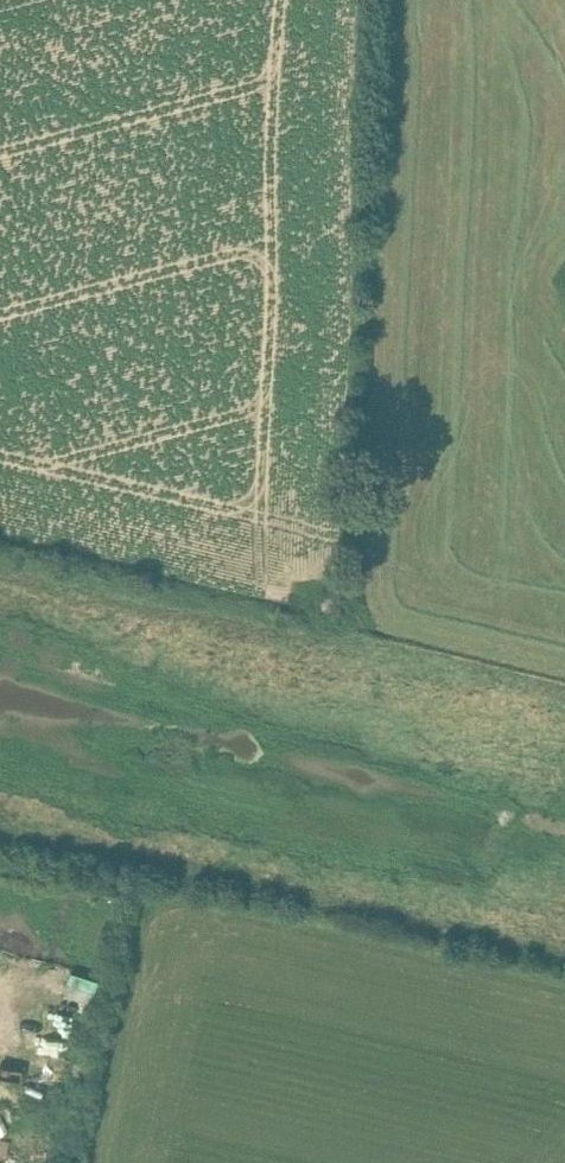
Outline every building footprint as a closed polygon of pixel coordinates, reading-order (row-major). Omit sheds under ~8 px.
[(0,1135),(0,1159),(11,1160),(14,1136),(0,1135)]
